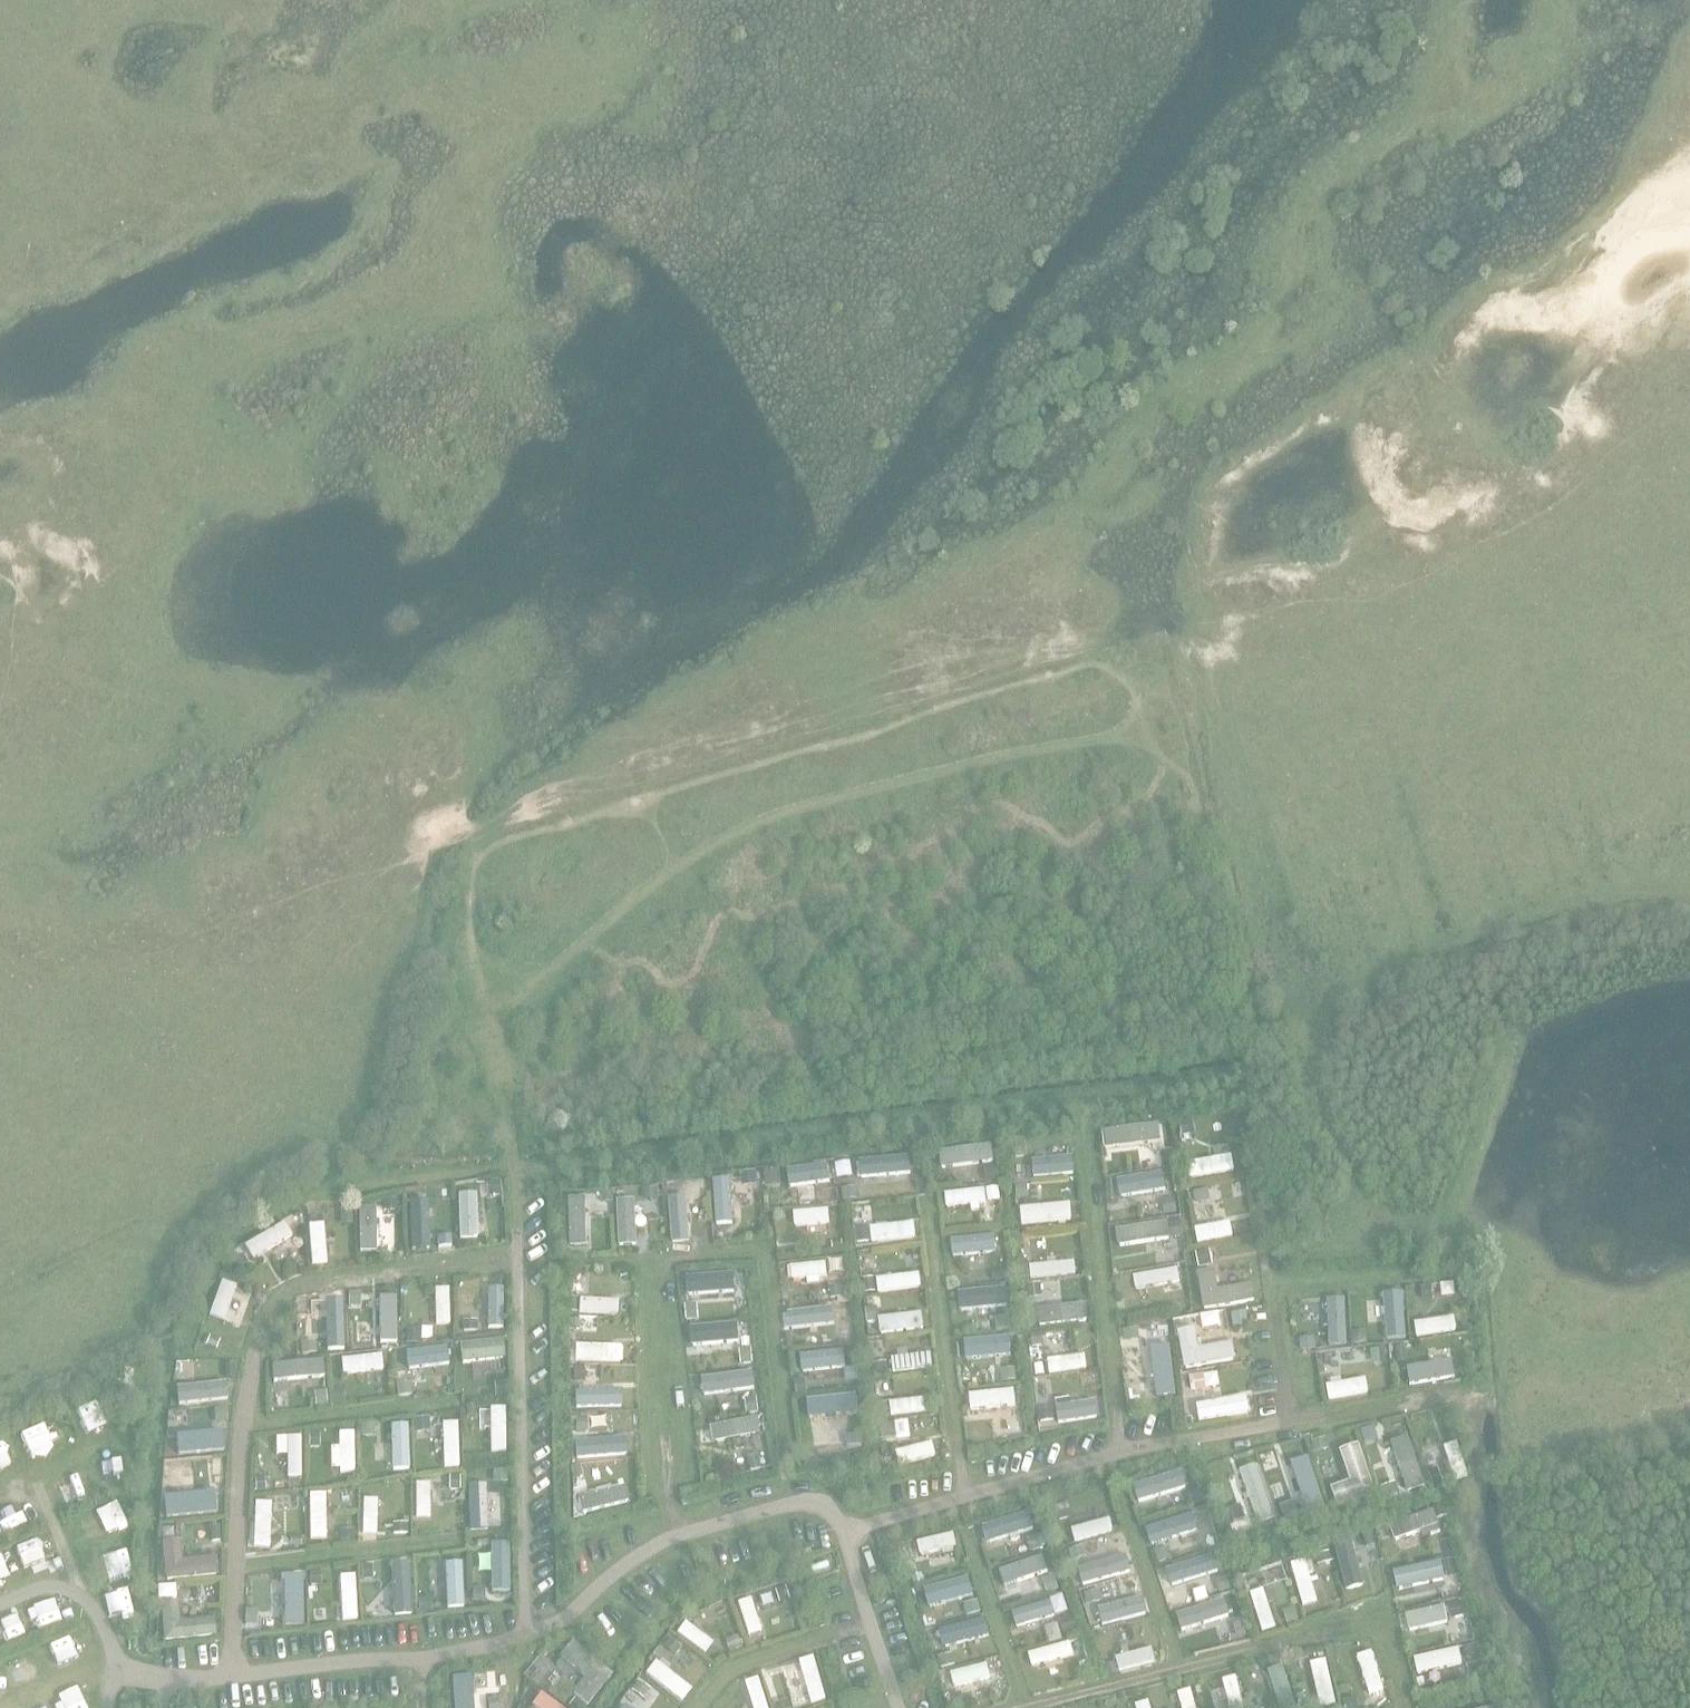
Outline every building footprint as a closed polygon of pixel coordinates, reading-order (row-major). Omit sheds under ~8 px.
[(991,1145),(938,1152),(940,1168),(993,1161),(991,1145)] [(909,1156),(869,1161),(870,1174),(896,1171),(897,1176),(905,1175),(905,1170),(911,1169),(909,1156)] [(1064,1161),(1027,1164),(1028,1177),(1065,1174),(1064,1161)] [(827,1164),(788,1169),(790,1185),(829,1180),(827,1164)] [(764,1170),(765,1186),(781,1185),(779,1169),(764,1170)] [(844,1175),(846,1189),(851,1189),(853,1204),(863,1203),(862,1197),(865,1197),(864,1188),(855,1189),(853,1174),(844,1175)] [(713,1180),(716,1224),(732,1223),(729,1178),(713,1180)] [(667,1186),(671,1233),(687,1232),(683,1185),(667,1186)] [(984,1189),(944,1193),(945,1207),(970,1204),(971,1211),(978,1210),(978,1203),(986,1202),(984,1189)] [(569,1197),(570,1245),(587,1245),(585,1198),(582,1198),(582,1191),(570,1191),(570,1197),(569,1197)] [(457,1194),(459,1237),(477,1236),(476,1193),(457,1194)] [(615,1194),(617,1235),(630,1235),(629,1207),(637,1207),(636,1199),(629,1199),(629,1193),(615,1194)] [(1068,1203),(1020,1208),(1022,1225),(1070,1220),(1068,1203)] [(359,1208),(359,1250),(375,1250),(375,1208),(359,1208)] [(408,1209),(409,1243),(423,1243),(422,1208),(408,1209)] [(827,1210),(792,1213),(793,1226),(828,1223),(827,1210)] [(913,1222),(869,1228),(871,1242),(915,1237),(913,1222)] [(283,1223),(244,1245),(251,1258),(290,1235),(283,1223)] [(309,1229),(311,1258),(324,1257),(322,1228),(309,1229)] [(993,1236),(950,1241),(952,1255),(995,1250),(993,1236)] [(1029,1266),(1030,1279),(1075,1275),(1074,1262),(1056,1263),(1055,1254),(1039,1255),(1040,1265),(1029,1266)] [(825,1262),(791,1266),(792,1280),(827,1276),(825,1262)] [(726,1273),(689,1276),(690,1289),(711,1288),(712,1296),(715,1297),(725,1296),(728,1294),(726,1273)] [(919,1273),(876,1279),(878,1292),(920,1287),(919,1273)] [(221,1281),(209,1316),(223,1321),(236,1286),(221,1281)] [(434,1288),(435,1324),(450,1324),(449,1288),(434,1288)] [(488,1290),(489,1324),(502,1324),(502,1289),(488,1290)] [(988,1290),(954,1293),(956,1307),(990,1303),(988,1290)] [(383,1294),(384,1329),(397,1328),(396,1294),(383,1294)] [(617,1301),(579,1299),(579,1312),(617,1314),(617,1301)] [(330,1304),(329,1336),(343,1336),(343,1304),(330,1304)] [(1085,1304),(1037,1310),(1039,1326),(1087,1320),(1085,1304)] [(836,1306),(795,1311),(797,1324),(837,1319),(836,1306)] [(921,1313),(878,1318),(880,1333),(923,1328),(921,1313)] [(740,1319),(699,1323),(700,1337),(723,1335),(724,1344),(742,1342),(740,1319)] [(969,1339),(970,1352),(1005,1349),(1004,1336),(969,1339)] [(501,1340),(460,1344),(461,1363),(503,1359),(501,1340)] [(740,1344),(743,1368),(755,1367),(752,1342),(740,1344)] [(620,1346),(575,1345),(574,1361),(619,1362),(620,1346)] [(836,1352),(809,1355),(810,1367),(838,1364),(836,1352)] [(341,1359),(343,1373),(381,1368),(380,1354),(341,1359)] [(930,1354),(891,1358),(893,1372),(931,1367),(930,1354)] [(395,1356),(397,1393),(411,1392),(409,1355),(395,1356)] [(1084,1355),(1047,1360),(1049,1374),(1086,1368),(1084,1355)] [(322,1360),(271,1365),(273,1380),(323,1376),(322,1360)] [(706,1376),(708,1389),(742,1385),(740,1371),(706,1376)] [(184,1403),(217,1400),(215,1387),(182,1391),(184,1403)] [(620,1389),(575,1391),(576,1407),(621,1406),(620,1389)] [(1007,1390),(973,1394),(975,1407),(1008,1403),(1007,1390)] [(745,1398),(748,1414),(763,1411),(760,1396),(745,1398)] [(847,1397),(812,1401),(814,1414),(848,1410),(847,1397)] [(926,1398),(889,1402),(891,1416),(928,1412),(926,1398)] [(1091,1398),(1047,1410),(1050,1423),(1095,1411),(1091,1398)] [(490,1407),(491,1451),(506,1451),(505,1407),(490,1407)] [(710,1426),(713,1442),(760,1433),(758,1418),(710,1426)] [(442,1422),(443,1467),(458,1466),(457,1422),(442,1422)] [(391,1425),(392,1469),(409,1468),(407,1424),(391,1425)] [(338,1432),(339,1472),(354,1471),(353,1432),(338,1432)] [(211,1437),(178,1441),(180,1455),(213,1451),(211,1437)] [(287,1437),(288,1467),(300,1466),(300,1437),(287,1437)] [(621,1439),(578,1442),(579,1457),(622,1454),(621,1439)] [(931,1442),(896,1451),(900,1464),(934,1455),(931,1442)] [(165,1482),(169,1519),(220,1514),(218,1496),(185,1499),(183,1480),(165,1482)] [(415,1483),(416,1518),(429,1517),(429,1483),(415,1483)] [(623,1487),(578,1497),(581,1512),(626,1501),(623,1487)] [(468,1492),(470,1531),(484,1530),(483,1491),(468,1492)] [(309,1494),(310,1538),(325,1538),(324,1493),(309,1494)] [(363,1499),(362,1533),(376,1533),(377,1499),(363,1499)] [(254,1515),(253,1546),(266,1546),(268,1516),(254,1515)] [(1021,1515),(988,1524),(991,1537),(1011,1531),(1013,1538),(1025,1534),(1023,1529),(1025,1528),(1021,1515)] [(1071,1529),(1075,1542),(1113,1531),(1109,1518),(1071,1529)] [(953,1534),(917,1542),(919,1554),(955,1546),(953,1534)] [(161,1542),(165,1580),(217,1575),(216,1557),(181,1561),(180,1540),(161,1542)] [(497,1554),(498,1588),(509,1588),(508,1554),(497,1554)] [(1056,1571),(1051,1554),(1036,1559),(1041,1575),(1056,1571)] [(1085,1572),(1089,1585),(1122,1576),(1119,1562),(1104,1566),(1102,1557),(1085,1562),(1087,1571),(1085,1572)] [(1031,1559),(1004,1566),(1007,1578),(1021,1574),(1024,1583),(1038,1579),(1035,1571),(1031,1559)] [(390,1564),(393,1616),(411,1615),(408,1562),(390,1564)] [(445,1563),(447,1607),(463,1607),(461,1562),(445,1563)] [(339,1576),(342,1619),(357,1618),(354,1575),(339,1576)] [(967,1576),(925,1588),(929,1600),(970,1589),(967,1576)] [(285,1577),(286,1625),(302,1625),(301,1577),(285,1577)] [(760,1631),(750,1598),(737,1602),(747,1635),(760,1631)] [(1056,1599),(1018,1609),(1022,1622),(1060,1612),(1056,1599)] [(164,1641),(215,1636),(214,1618),(179,1622),(177,1601),(160,1603),(164,1641)] [(1130,1604),(1099,1612),(1103,1625),(1134,1617),(1130,1604)] [(940,1609),(924,1613),(928,1627),(944,1623),(940,1609)] [(984,1617),(943,1627),(948,1645),(988,1634),(984,1617)] [(712,1642),(684,1622),(676,1632),(704,1653),(712,1642)] [(612,1674),(572,1641),(559,1656),(584,1677),(571,1692),(587,1705),(612,1674)] [(1069,1642),(1028,1653),(1031,1666),(1073,1655),(1069,1642)] [(1115,1658),(1118,1670),(1154,1661),(1151,1648),(1129,1654),(1127,1647),(1121,1649),(1122,1656),(1115,1658)] [(825,1698),(813,1657),(799,1661),(811,1702),(825,1698)] [(684,1686),(655,1663),(647,1673),(675,1696),(684,1686)] [(987,1663),(952,1672),(955,1684),(990,1676),(987,1663)]
